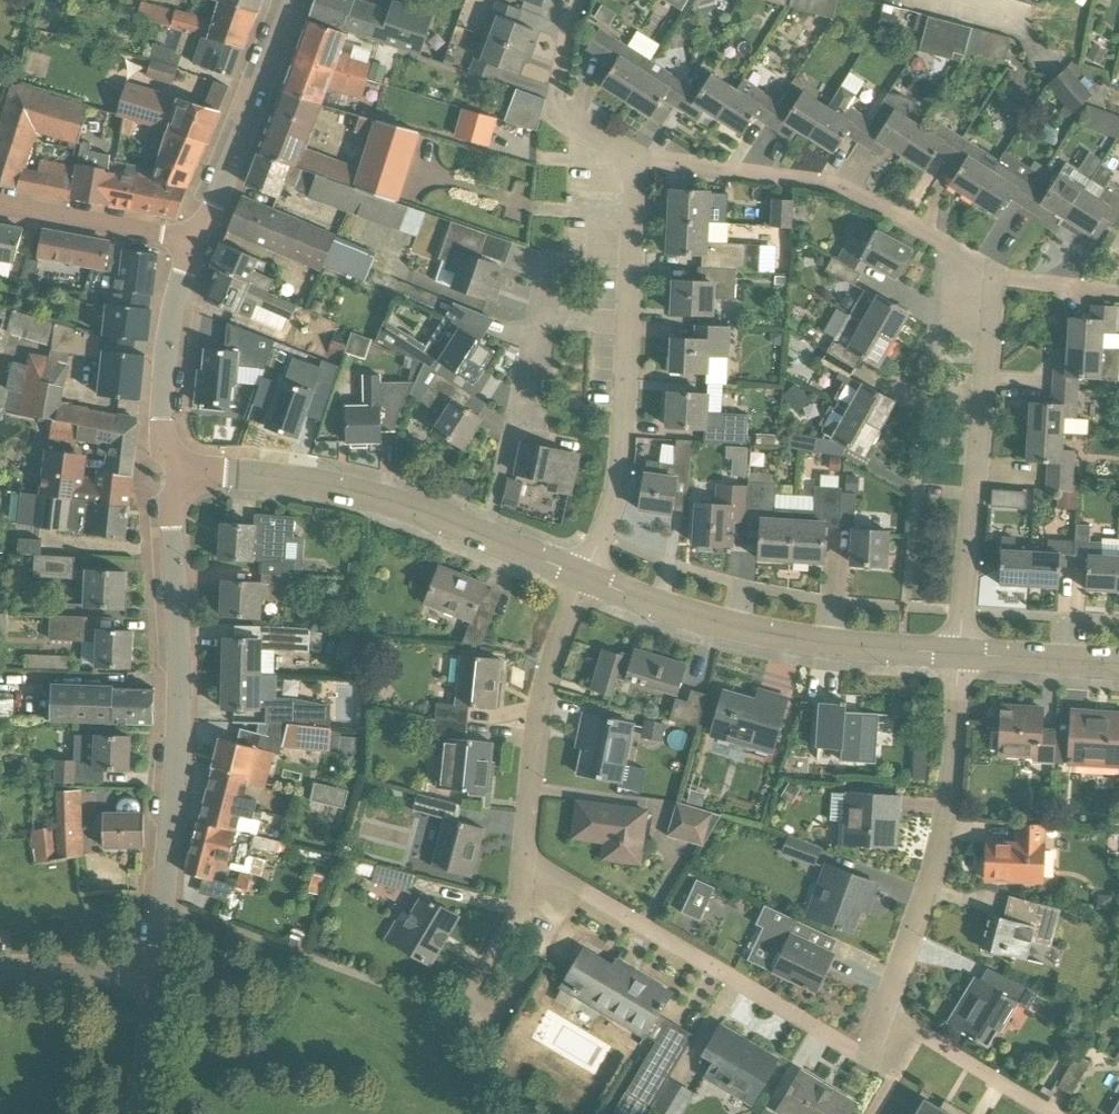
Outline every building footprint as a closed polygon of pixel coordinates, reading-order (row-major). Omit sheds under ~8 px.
[(264,0),(213,0),(221,2),(259,13),(264,0)] [(309,18),(330,26),(420,58),(435,15),(393,1),(388,15),(353,2),(354,0),(316,0),(309,18)] [(484,36),(490,39),(533,54),(537,44),(530,42),(534,29),(518,23),(522,10),(497,0),(484,36)] [(689,0),(668,0),(668,1),(669,2),(676,6),(680,9),(682,10),(689,0)] [(790,8),(811,13),(814,0),(792,0),(790,8)] [(811,13),(832,19),(837,0),(814,0),(811,13)] [(139,18),(170,27),(172,28),(171,29),(183,32),(244,48),(245,49),(259,13),(221,2),(214,23),(143,2),(139,18)] [(603,5),(595,16),(609,25),(616,14),(603,5)] [(899,17),(883,12),(880,25),(895,30),(899,17)] [(973,28),(928,16),(919,51),(960,62),(964,55),(966,55),(973,28)] [(296,57),(366,80),(370,64),(350,58),(351,55),(341,51),(347,34),(309,21),(296,57)] [(986,31),(973,28),(966,55),(979,59),(986,31)] [(602,86),(628,102),(652,62),(600,29),(587,50),(614,67),(602,86)] [(627,45),(650,59),(659,43),(637,30),(627,45)] [(999,35),(986,31),(979,59),(992,62),(999,35)] [(177,50),(163,45),(154,42),(149,57),(152,58),(151,59),(178,69),(183,55),(196,60),(195,63),(234,77),(244,48),(183,32),(177,50)] [(1012,38),(999,35),(992,62),(1005,66),(1012,38)] [(533,54),(490,39),(482,61),(476,58),(471,72),(496,81),(501,68),(517,74),(522,62),(529,64),(533,54)] [(1107,51),(1094,44),(1086,58),(1099,65),(1107,51)] [(443,63),(452,67),(456,58),(454,57),(446,54),(443,63)] [(367,80),(366,80),(296,57),(284,90),(323,104),(328,87),(360,98),(367,80)] [(178,69),(151,59),(146,73),(173,83),(178,69)] [(652,62),(628,102),(653,118),(664,99),(675,107),(689,85),(652,62)] [(383,83),(387,69),(373,65),(369,78),(383,83)] [(1050,85),(1074,112),(1094,95),(1070,68),(1050,85)] [(700,93),(689,85),(675,107),(699,121),(705,111),(719,119),(737,90),(712,74),(700,93)] [(126,115),(138,118),(170,127),(206,143),(220,112),(230,87),(215,81),(204,107),(127,84),(118,112),(126,115)] [(25,170),(37,131),(79,143),(89,108),(13,85),(0,128),(0,186),(18,190),(25,170)] [(843,86),(829,107),(810,137),(835,153),(847,135),(859,142),(872,121),(850,107),(857,95),(843,86)] [(514,88),(504,120),(536,130),(546,97),(514,88)] [(751,99),(737,90),(719,119),(744,135),(756,117),(767,124),(781,103),(758,89),(751,99)] [(259,153),(332,179),(339,159),(307,147),(323,104),(284,90),(259,153)] [(792,110),(781,103),(767,124),(779,131),(790,139),(797,129),(810,137),(829,107),(804,92),(792,110)] [(1066,118),(1073,112),(1066,104),(1059,110),(1066,118)] [(456,135),(489,145),(497,119),(463,109),(456,135)] [(876,114),(872,121),(859,142),(870,149),(882,156),(888,146),(902,155),(920,125),(895,109),(887,122),(876,114)] [(1087,109),(1081,128),(1118,141),(1118,119),(1087,109)] [(138,118),(126,115),(122,131),(133,134),(138,118)] [(360,168),(354,186),(356,187),(398,202),(421,133),(361,115),(356,131),(370,136),(360,168)] [(920,125),(902,155),(927,171),(938,152),(950,160),(963,138),(940,123),(933,133),(920,125)] [(170,127),(168,133),(152,128),(146,147),(198,164),(206,143),(170,127)] [(752,151),(774,163),(787,138),(765,127),(752,151)] [(963,138),(950,160),(962,167),(950,185),(975,201),(994,172),(980,163),(986,153),(963,138)] [(82,142),(72,199),(104,205),(110,172),(109,172),(109,154),(88,151),(90,143),(82,142)] [(146,147),(143,158),(158,163),(153,180),(188,186),(198,164),(146,147)] [(285,182),(311,191),(309,196),(347,210),(356,187),(354,186),(332,179),(259,153),(248,184),(279,196),(285,182)] [(1005,155),(994,172),(975,201),(1000,217),(1012,198),(1023,206),(1037,185),(1025,177),(1030,170),(1005,155)] [(139,177),(135,177),(137,165),(128,163),(126,175),(110,172),(104,205),(133,210),(139,177)] [(137,165),(135,177),(139,177),(133,210),(176,217),(188,186),(153,180),(145,178),(147,167),(137,165)] [(1037,185),(1023,206),(1046,221),(1053,210),(1066,219),(1091,180),(1065,165),(1048,192),(1037,185)] [(40,194),(71,199),(74,180),(39,174),(33,193),(40,194)] [(1066,219),(1091,235),(1103,217),(1115,224),(1118,218),(1118,188),(1111,183),(1106,190),(1091,180),(1066,219)] [(356,187),(347,210),(400,230),(409,206),(398,202),(356,187)] [(670,221),(709,223),(709,208),(728,209),(729,194),(710,193),(710,192),(672,190),(670,221)] [(323,269),(336,237),(242,198),(229,230),(323,269)] [(771,226),(791,227),(792,199),(773,198),(771,226)] [(668,253),(691,254),(712,255),(711,268),(738,269),(738,270),(758,271),(760,246),(707,243),(709,223),(670,221),(668,253)] [(498,268),(479,261),(488,236),(452,223),(439,258),(449,262),(446,269),(457,273),(451,287),(493,303),(498,288),(492,286),(498,268)] [(0,225),(0,260),(18,263),(24,229),(0,225)] [(126,246),(110,243),(44,231),(40,256),(105,268),(104,273),(114,275),(123,276),(126,249),(126,246)] [(852,237),(845,249),(838,262),(861,275),(868,263),(898,279),(914,250),(878,231),(868,246),(852,237)] [(218,270),(270,293),(276,280),(253,270),(258,258),(223,243),(213,267),(218,270)] [(153,294),(158,253),(126,249),(123,276),(114,275),(111,304),(138,307),(140,293),(153,294)] [(39,260),(27,258),(21,278),(35,281),(39,260)] [(861,275),(838,262),(831,258),(824,270),(855,287),(861,275)] [(738,269),(711,268),(699,267),(698,281),(676,281),(675,313),(713,315),(714,298),(737,299),(738,270),(738,269)] [(298,306),(270,293),(218,270),(206,299),(251,319),(257,305),(292,320),(298,306)] [(776,285),(786,285),(787,286),(788,277),(786,277),(776,277),(776,285)] [(851,315),(894,340),(910,313),(866,288),(851,315)] [(320,312),(324,304),(316,300),(312,309),(320,312)] [(152,308),(138,307),(111,304),(109,304),(106,334),(102,337),(104,337),(103,349),(133,353),(135,338),(148,340),(152,308)] [(1068,347),(1103,349),(1104,333),(1116,334),(1118,307),(1093,305),(1092,319),(1070,318),(1068,347)] [(100,395),(141,400),(147,354),(133,353),(103,349),(104,337),(102,337),(7,308),(3,318),(0,328),(10,331),(53,345),(51,362),(67,365),(69,366),(70,354),(104,358),(100,395)] [(849,314),(828,352),(856,368),(862,357),(879,366),(894,340),(851,315),(849,314)] [(420,362),(423,364),(435,371),(441,361),(473,382),(493,351),(447,322),(437,337),(434,335),(426,347),(403,332),(393,349),(405,355),(420,362)] [(276,341),(230,323),(227,352),(208,350),(206,371),(201,371),(198,402),(232,406),(234,383),(239,384),(240,367),(266,369),(276,341)] [(729,358),(729,341),(730,326),(697,325),(697,340),(673,339),(671,371),(708,373),(709,357),(729,358)] [(775,345),(782,346),(783,334),(771,333),(771,340),(775,345)] [(1103,349),(1068,347),(1067,364),(1055,363),(1054,391),(1079,393),(1080,379),(1118,381),(1118,368),(1118,350),(1103,349)] [(856,368),(828,352),(821,364),(841,374),(850,380),(856,368)] [(409,380),(417,380),(423,364),(420,362),(405,355),(403,366),(412,368),(409,380)] [(67,365),(51,362),(32,358),(31,366),(16,363),(11,389),(0,386),(0,407),(20,413),(53,421),(55,421),(82,426),(79,440),(101,444),(103,430),(116,431),(117,416),(61,405),(69,366),(67,365)] [(319,368),(292,359),(283,384),(281,383),(267,426),(299,437),(313,394),(329,399),(340,366),(322,359),(319,368)] [(439,374),(435,371),(423,364),(417,380),(410,394),(444,416),(435,430),(464,448),(482,419),(459,404),(467,391),(439,373),(439,374)] [(364,375),(364,406),(348,406),(348,443),(382,442),(381,430),(396,429),(395,420),(413,383),(379,384),(379,375),(364,375)] [(864,386),(852,379),(849,385),(845,383),(836,398),(840,400),(837,405),(880,429),(895,402),(864,385),(864,386)] [(795,385),(782,398),(797,413),(811,400),(795,385)] [(1079,393),(1054,391),(1053,404),(1031,403),(1029,432),(1064,434),(1065,418),(1077,419),(1079,393)] [(668,427),(711,429),(710,441),(705,441),(705,442),(747,444),(749,415),(707,412),(708,395),(670,393),(668,427)] [(880,429),(837,405),(835,410),(831,407),(822,425),(825,427),(822,432),(826,434),(823,440),(799,435),(791,434),(789,447),(817,452),(842,457),(848,446),(865,455),(880,429)] [(103,430),(101,444),(109,446),(106,473),(133,476),(139,420),(117,416),(116,431),(103,430)] [(52,438),(78,443),(79,440),(82,426),(55,421),(52,438)] [(1063,450),(1064,434),(1029,432),(1028,462),(1049,463),(1048,477),(1073,478),(1075,451),(1063,450)] [(780,435),(757,434),(757,445),(779,446),(780,446),(780,435)] [(686,498),(689,476),(693,442),(677,440),(674,464),(661,462),(659,475),(646,474),(641,510),(672,514),(674,497),(686,498)] [(524,443),(517,473),(553,481),(551,490),(570,494),(578,456),(563,451),(524,443)] [(727,447),(727,459),(748,460),(749,448),(727,447)] [(106,473),(102,472),(99,472),(98,483),(82,481),(85,457),(46,453),(42,497),(129,507),(133,476),(106,473)] [(841,471),(842,459),(842,458),(837,458),(831,457),(831,471),(841,471)] [(860,477),(848,476),(847,489),(860,490),(860,477)] [(1073,478),(1048,477),(1048,491),(1058,491),(1072,492),(1073,478)] [(1077,505),(1079,479),(1073,478),(1072,492),(1058,491),(1057,504),(1077,505)] [(525,483),(508,480),(503,507),(519,510),(525,483)] [(749,484),(749,488),(746,524),(761,525),(759,560),(791,562),(795,495),(777,494),(778,486),(749,484)] [(746,524),(749,488),(720,486),(718,506),(698,504),(695,543),(732,545),(733,523),(746,524)] [(795,495),(791,562),(823,564),(826,519),(839,520),(841,490),(816,489),(816,496),(795,495)] [(1025,490),(1010,489),(1009,507),(1024,508),(1025,490)] [(841,490),(839,520),(856,521),(858,491),(841,490)] [(129,507),(42,497),(24,495),(20,526),(38,528),(38,529),(126,539),(129,507)] [(263,575),(270,576),(295,577),(296,563),(286,562),(287,539),(295,540),(296,517),(256,514),(255,525),(223,523),(220,559),(264,562),(263,575)] [(1077,527),(1076,542),(1074,567),(1088,568),(1087,589),(1115,591),(1118,556),(1118,540),(1103,539),(1103,544),(1089,543),(1090,528),(1077,527)] [(886,567),(889,532),(853,530),(851,563),(865,564),(865,566),(886,567)] [(1030,586),(1032,551),(1016,551),(1016,539),(1003,538),(1000,584),(1030,586)] [(19,554),(35,555),(42,555),(43,540),(20,539),(19,554)] [(1048,552),(1032,551),(1030,586),(1060,588),(1061,566),(1074,567),(1076,542),(1049,540),(1048,552)] [(76,557),(42,555),(35,555),(34,577),(75,579),(87,580),(86,606),(125,608),(127,572),(88,570),(88,571),(75,570),(76,557)] [(350,563),(349,578),(364,579),(365,564),(350,563)] [(494,615),(478,609),(488,585),(440,566),(426,604),(472,622),(463,643),(482,645),(494,615)] [(295,577),(270,576),(270,584),(224,581),(222,615),(260,618),(261,600),(294,602),(295,577)] [(0,614),(0,632),(7,633),(8,614),(0,614)] [(85,617),(52,616),(51,639),(85,640),(85,639),(98,640),(97,666),(131,667),(132,631),(98,630),(85,630),(85,617)] [(311,632),(311,628),(269,627),(268,643),(262,642),(262,640),(225,639),(225,674),(261,675),(275,675),(276,651),(310,651),(311,650),(311,632)] [(323,632),(311,632),(311,650),(322,650),(323,632)] [(593,688),(612,694),(617,677),(677,695),(686,665),(637,650),(634,660),(604,651),(593,688)] [(26,668),(44,668),(44,655),(26,655),(26,668)] [(436,720),(468,724),(469,707),(497,709),(502,659),(462,655),(457,705),(437,703),(436,720)] [(261,675),(225,674),(224,709),(260,710),(260,708),(267,708),(266,724),(272,724),(301,725),(332,729),(333,704),(321,703),(297,699),(297,698),(274,698),(274,699),(261,699),(261,675)] [(155,689),(153,689),(53,686),(52,722),(154,725),(155,689)] [(789,699),(771,693),(771,691),(758,687),(754,699),(725,690),(713,730),(750,741),(748,747),(773,754),(789,699)] [(698,727),(708,694),(692,690),(689,701),(676,697),(670,719),(698,727)] [(820,703),(817,749),(843,750),(843,761),(877,764),(880,715),(847,713),(848,703),(842,703),(841,705),(820,703)] [(1053,762),(1055,729),(1055,725),(1043,725),(1044,708),(1004,706),(1001,755),(1036,757),(1035,761),(1053,762)] [(1053,762),(1118,766),(1118,716),(1090,714),(1090,711),(1074,710),(1073,730),(1055,729),(1053,762)] [(623,783),(635,724),(585,713),(580,736),(587,737),(579,774),(623,783)] [(466,740),(468,724),(436,720),(435,720),(433,738),(442,739),(438,788),(469,791),(469,796),(491,798),(493,781),(489,780),(493,743),(466,740)] [(662,741),(665,724),(646,720),(642,737),(662,741)] [(301,725),(272,724),(269,736),(241,729),(238,744),(220,739),(213,767),(214,767),(213,771),(248,779),(264,784),(273,748),(279,750),(281,746),(330,752),(332,731),(332,729),(301,725)] [(330,752),(339,752),(341,736),(342,732),(332,731),(330,752)] [(75,761),(57,761),(57,782),(104,784),(105,769),(129,770),(130,737),(97,736),(76,735),(75,761)] [(927,780),(928,767),(914,767),(913,779),(927,780)] [(245,792),(248,779),(213,771),(200,822),(252,836),(257,815),(253,814),(257,795),(245,792)] [(792,803),(800,789),(789,782),(781,796),(792,803)] [(309,818),(341,821),(343,786),(311,784),(309,818)] [(706,794),(691,790),(688,802),(703,806),(706,794)] [(901,795),(848,792),(846,826),(840,826),(839,845),(890,848),(892,811),(900,811),(901,795)] [(81,793),(60,793),(62,860),(78,857),(83,857),(81,793)] [(413,811),(445,819),(432,867),(471,878),(485,828),(458,821),(463,805),(418,793),(413,811)] [(640,864),(648,811),(579,802),(574,837),(619,844),(617,860),(640,864)] [(713,813),(677,802),(670,825),(689,830),(686,841),(702,846),(713,813)] [(103,834),(104,847),(145,846),(144,814),(96,815),(96,834),(103,834)] [(252,836),(200,822),(199,822),(186,873),(209,879),(214,858),(234,863),(244,865),(247,854),(252,836)] [(1042,882),(1045,825),(1018,824),(1017,844),(988,843),(987,879),(1042,882)] [(31,830),(31,835),(33,852),(34,863),(57,860),(57,858),(54,827),(31,830)] [(287,845),(257,837),(255,836),(252,845),(284,854),(287,845)] [(813,865),(819,849),(788,837),(782,853),(813,865)] [(371,882),(389,887),(411,893),(416,874),(376,863),(371,882)] [(805,914),(815,918),(838,926),(838,928),(842,930),(843,928),(854,932),(864,903),(870,905),(878,884),(824,864),(805,914)] [(247,890),(252,873),(241,870),(238,881),(235,881),(234,886),(247,890)] [(716,888),(697,879),(682,912),(701,921),(716,888)] [(431,965),(460,917),(422,895),(404,926),(396,921),(386,938),(431,965)] [(1097,910),(1112,911),(1113,896),(1099,895),(1097,910)] [(1032,941),(1052,946),(1061,909),(1019,898),(1013,920),(991,914),(985,935),(987,935),(984,949),(1027,960),(1032,941)] [(829,984),(821,980),(833,954),(806,941),(813,928),(776,910),(760,942),(784,953),(775,971),(816,991),(816,990),(824,994),(829,984)] [(294,932),(289,945),(302,950),(307,937),(294,932)] [(648,1038),(663,1013),(674,996),(633,971),(630,977),(584,950),(565,982),(628,1019),(625,1024),(648,1038)] [(1006,977),(998,990),(982,980),(964,1008),(959,1005),(949,1023),(979,1041),(989,1025),(1001,1032),(1018,1004),(1029,1010),(1039,993),(1006,977)] [(722,1024),(710,1043),(704,1055),(715,1061),(705,1078),(751,1105),(777,1063),(740,1041),(742,1037),(722,1024)] [(680,1057),(657,1043),(629,1089),(653,1103),(671,1073),(680,1057)] [(1072,1095),(1083,1075),(1090,1064),(1076,1056),(1059,1087),(1072,1095)] [(856,1104),(802,1072),(793,1087),(792,1086),(788,1091),(790,1092),(778,1112),(782,1113),(850,1113),(856,1104)] [(653,1103),(670,1113),(685,1113),(699,1091),(671,1073),(653,1103)] [(955,1106),(950,1113),(926,1099),(916,1113),(969,1113),(955,1106)]
